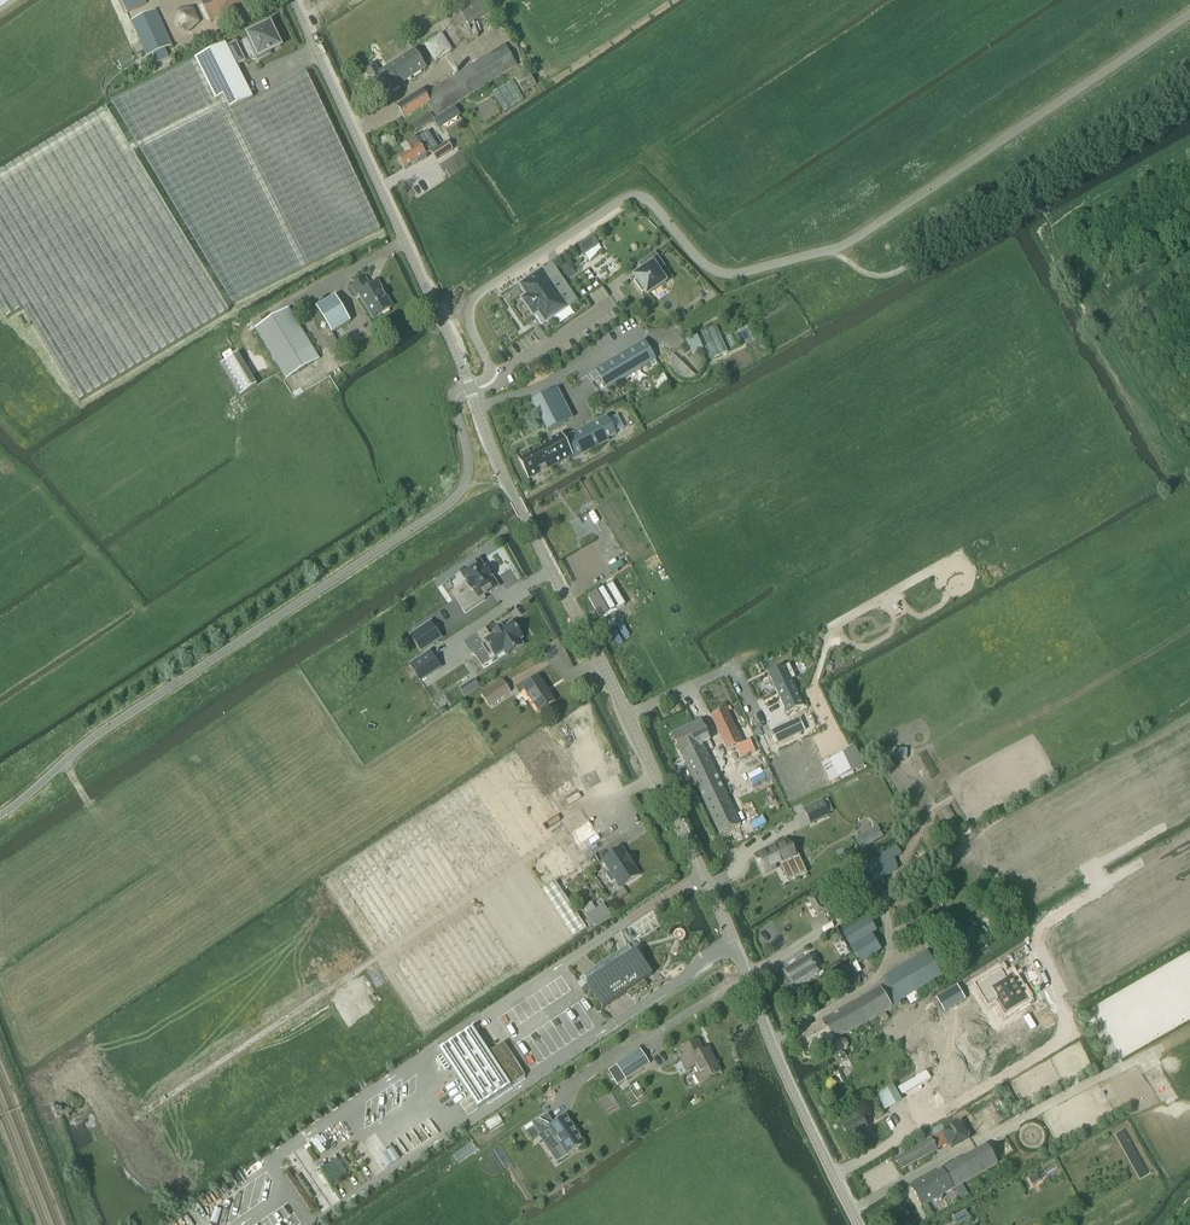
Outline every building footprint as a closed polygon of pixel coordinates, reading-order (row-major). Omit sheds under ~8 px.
[(13,0),(0,0),(0,9),(13,0)] [(127,13),(147,3),(145,0),(121,0),(127,13)] [(200,1),(210,21),(252,0),(253,2),(257,0),(201,0),(200,1)] [(456,6),(468,25),(487,12),(492,9),(486,0),(465,0),(461,3),(456,6)] [(193,7),(177,10),(174,25),(189,33),(200,22),(193,7)] [(147,57),(152,54),(156,64),(169,58),(165,48),(172,45),(155,10),(131,21),(147,57)] [(269,55),(268,53),(281,47),(270,25),(248,36),(250,40),(248,41),(258,61),(269,55)] [(236,43),(227,47),(225,44),(194,59),(110,101),(134,141),(128,145),(133,152),(139,148),(232,304),(380,229),(306,73),(253,99),(236,65),(244,61),(236,43)] [(504,45),(426,94),(423,89),(397,105),(404,118),(428,103),(436,116),(516,66),(504,45)] [(133,48),(130,50),(133,55),(134,55),(135,56),(138,54),(137,51),(136,51),(135,47),(133,48)] [(414,51),(389,67),(400,85),(426,68),(414,51)] [(131,54),(118,61),(122,67),(134,60),(131,54)] [(373,63),(363,69),(369,79),(382,99),(401,86),(400,85),(389,67),(388,66),(379,72),(373,63)] [(523,92),(536,84),(527,69),(514,77),(523,92)] [(512,81),(492,93),(504,112),(524,100),(512,81)] [(454,107),(434,120),(439,128),(460,116),(454,107)] [(228,311),(133,152),(128,145),(106,109),(0,173),(0,308),(6,318),(23,308),(79,401),(228,311)] [(416,122),(412,125),(416,131),(420,128),(416,122)] [(411,151),(398,159),(404,169),(426,154),(426,155),(430,152),(436,160),(452,149),(447,142),(438,147),(427,132),(416,139),(414,137),(406,143),(411,151)] [(584,254),(599,244),(593,236),(578,246),(584,254)] [(646,268),(634,276),(636,280),(634,282),(642,294),(645,292),(647,295),(666,282),(658,270),(664,266),(655,252),(641,262),(646,268)] [(542,270),(520,285),(527,295),(522,298),(533,315),(538,311),(545,322),(567,307),(575,301),(558,276),(552,266),(543,272),(542,270)] [(378,281),(370,285),(365,277),(349,286),(355,296),(358,295),(372,320),(394,307),(378,281)] [(334,296),(316,307),(332,333),(350,322),(334,296)] [(627,298),(620,302),(628,314),(635,310),(627,298)] [(288,308),(255,328),(286,379),(319,358),(288,308)] [(341,347),(333,335),(324,341),(331,353),(341,347)] [(696,335),(688,338),(691,345),(692,345),(695,346),(698,348),(700,350),(702,348),(696,335)] [(645,340),(595,370),(606,389),(656,359),(645,340)] [(237,353),(221,364),(240,395),(256,385),(237,353)] [(557,389),(532,402),(547,432),(573,419),(557,389)] [(606,416),(564,440),(572,456),(573,459),(608,440),(607,439),(616,434),(606,416)] [(564,440),(561,435),(517,457),(529,479),(572,456),(564,440)] [(477,561),(460,571),(467,581),(464,582),(470,591),(460,597),(465,604),(461,606),(465,612),(485,599),(482,594),(486,592),(487,593),(498,586),(491,576),(492,576),(487,568),(485,569),(479,561),(477,562),(477,561)] [(604,588),(588,597),(594,606),(595,605),(596,609),(595,609),(601,618),(617,609),(625,605),(613,583),(604,588)] [(431,622),(410,635),(421,651),(441,638),(431,622)] [(485,629),(477,635),(483,644),(481,646),(489,657),(494,654),(495,656),(503,651),(505,654),(507,656),(523,645),(520,640),(523,638),(512,622),(502,628),(501,627),(494,632),(494,633),(490,637),(485,629)] [(430,651),(410,665),(420,681),(440,667),(430,651)] [(785,665),(768,673),(787,714),(804,706),(792,679),(796,678),(789,664),(785,666),(785,665)] [(539,677),(523,688),(538,712),(554,701),(539,677)] [(503,679),(481,694),(489,706),(511,691),(503,679)] [(470,693),(479,687),(475,680),(465,686),(470,693)] [(465,686),(460,689),(465,696),(470,693),(465,686)] [(726,709),(711,716),(727,751),(735,747),(739,756),(740,758),(755,751),(750,740),(743,743),(728,712),(726,709)] [(799,719),(793,722),(798,733),(805,730),(799,719)] [(700,721),(672,735),(682,756),(704,746),(710,743),(700,721)] [(704,746),(682,756),(719,835),(741,824),(706,751),(704,746)] [(822,801),(804,809),(811,824),(829,815),(822,801)] [(947,830),(958,823),(949,806),(937,813),(947,830)] [(865,833),(855,838),(861,849),(870,844),(865,833)] [(776,846),(755,856),(764,874),(775,869),(775,868),(773,869),(773,867),(781,863),(794,879),(807,872),(806,871),(805,871),(793,845),(794,844),(793,843),(789,845),(786,839),(775,844),(776,846)] [(896,845),(847,875),(859,894),(878,882),(896,871),(894,857),(901,853),(896,845)] [(602,860),(609,871),(605,874),(611,882),(615,879),(620,887),(639,875),(632,865),(633,865),(627,856),(626,856),(621,848),(602,860)] [(556,882),(543,890),(573,936),(586,928),(556,882)] [(816,895),(808,899),(817,914),(824,910),(816,895)] [(873,939),(878,936),(868,918),(843,933),(851,947),(851,946),(861,962),(880,950),(873,939)] [(628,947),(583,977),(586,983),(602,1007),(625,992),(652,975),(636,950),(632,953),(628,947)] [(927,951),(884,975),(888,982),(880,987),(797,1035),(808,1054),(891,1007),(890,1006),(941,976),(927,951)] [(808,955),(783,971),(786,976),(785,978),(788,982),(790,983),(793,988),(818,972),(808,955)] [(1001,970),(977,984),(989,1003),(997,998),(1006,1013),(1026,1000),(1012,975),(1006,979),(1001,970)] [(957,986),(936,998),(944,1012),(965,1000),(957,986)] [(472,1028),(439,1049),(478,1108),(510,1086),(472,1028)] [(846,1048),(847,1045),(847,1043),(845,1039),(841,1038),(837,1040),(836,1045),(838,1049),(840,1049),(842,1050),(846,1048)] [(694,1066),(698,1073),(693,1075),(698,1084),(720,1072),(707,1048),(703,1050),(697,1039),(677,1051),(687,1070),(694,1066)] [(617,1066),(609,1071),(617,1084),(625,1079),(648,1063),(639,1049),(616,1065),(617,1066)] [(925,1072),(898,1088),(902,1095),(929,1078),(925,1072)] [(1016,1104),(1006,1085),(999,1089),(1009,1108),(1016,1104)] [(497,1114),(484,1122),(489,1130),(502,1122),(497,1114)] [(553,1124),(547,1115),(533,1124),(540,1134),(549,1128),(555,1136),(548,1140),(561,1159),(567,1154),(568,1155),(567,1155),(568,1156),(585,1144),(566,1116),(553,1124)] [(860,1116),(842,1126),(850,1141),(868,1131),(860,1116)] [(932,1137),(894,1158),(900,1170),(938,1149),(932,1137)] [(986,1144),(940,1169),(952,1189),(954,1188),(960,1198),(967,1194),(962,1184),(974,1177),(997,1164),(986,1144)] [(1054,1162),(1043,1169),(1046,1175),(1058,1168),(1054,1162)] [(942,1195),(952,1189),(940,1169),(910,1186),(921,1207),(933,1200),(937,1201),(942,1199),(942,1195)] [(1032,1184),(1039,1180),(1036,1173),(1028,1177),(1032,1184)] [(952,1219),(955,1224),(961,1224),(970,1221),(965,1212),(952,1219)]
